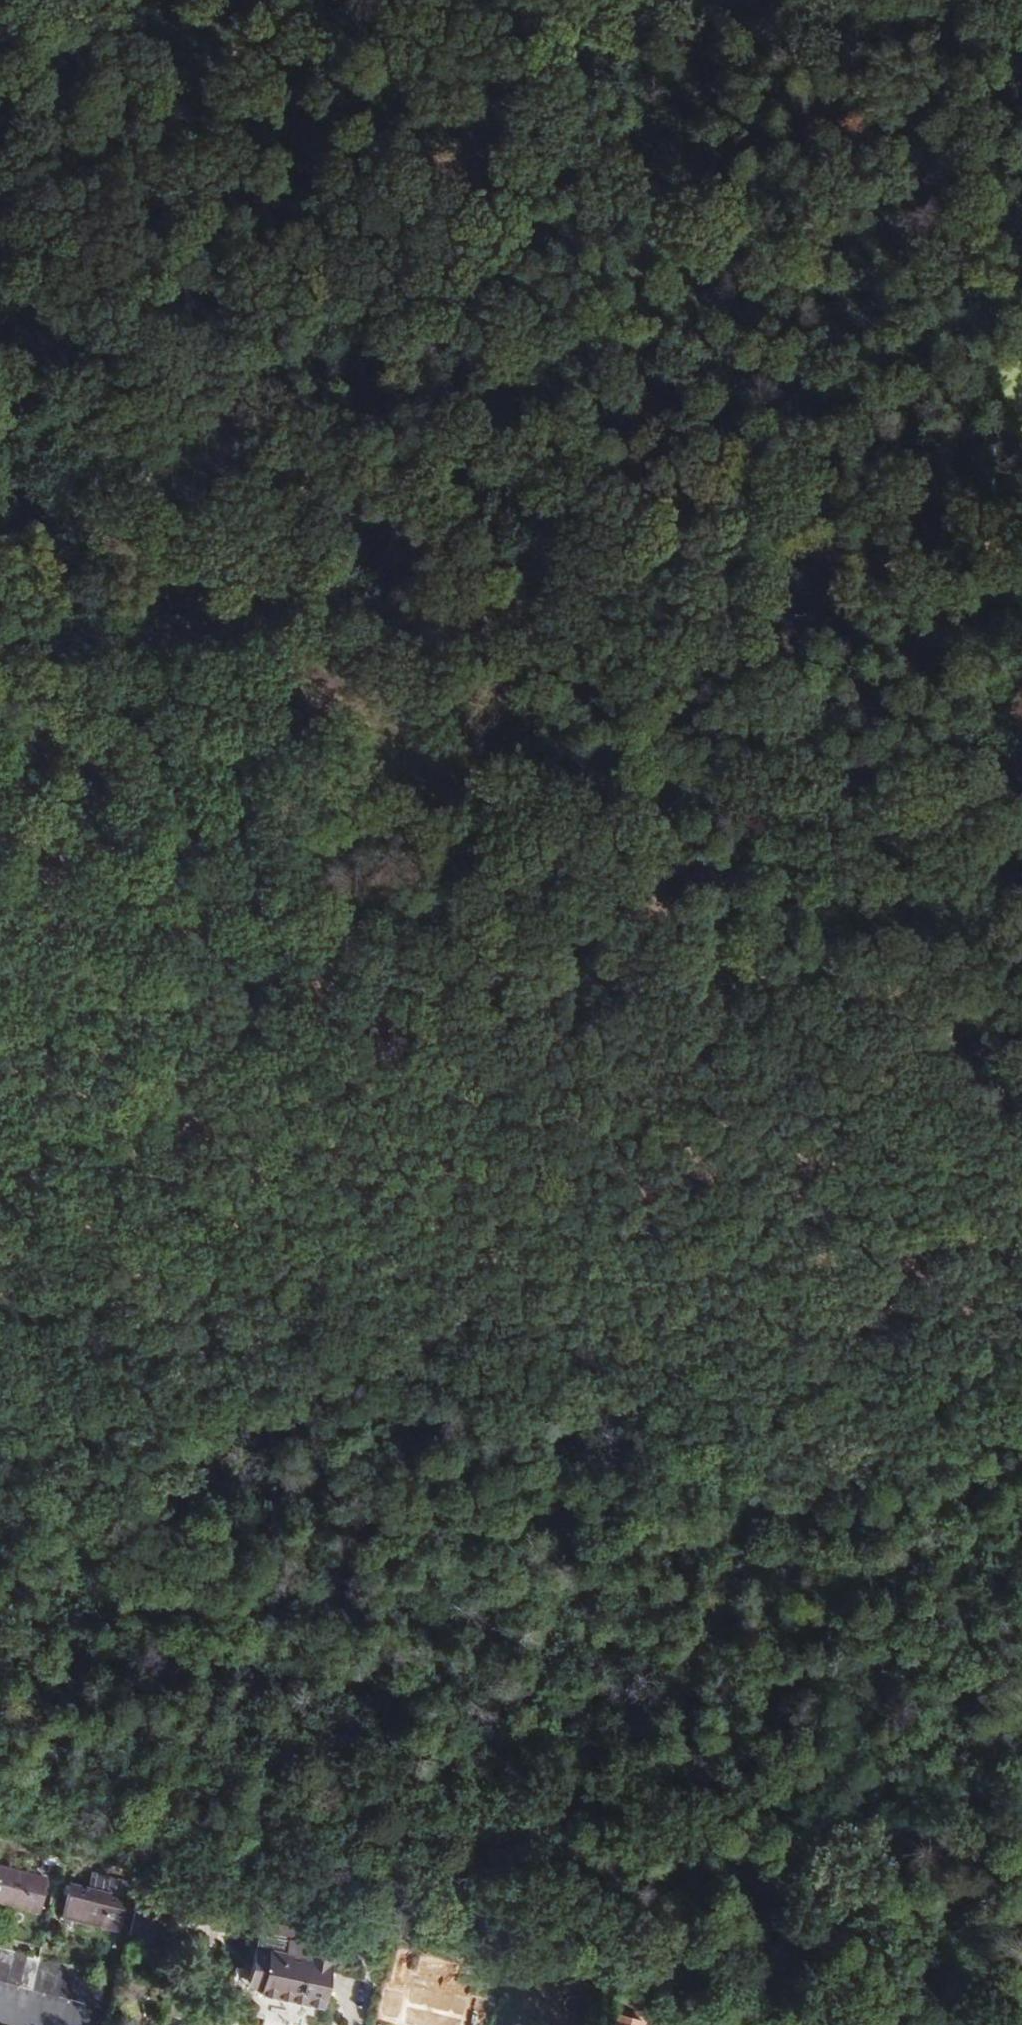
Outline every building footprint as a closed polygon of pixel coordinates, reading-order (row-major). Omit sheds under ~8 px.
[(39,1913),(47,1879),(0,1867),(0,1903),(39,1913)] [(125,1897),(127,1884),(98,1877),(95,1890),(125,1897)] [(116,1932),(125,1897),(95,1890),(71,1885),(63,1919),(116,1932)] [(150,1932),(159,1898),(138,1893),(126,1938),(143,1943),(146,1932),(150,1932)] [(289,1953),(258,1947),(248,1989),(263,1992),(263,1995),(322,2008),(333,1957),(290,1947),(289,1953)] [(39,1959),(3,1949),(0,1960),(0,1982),(108,2011),(116,1978),(39,1959)] [(378,1980),(369,2016),(404,2024),(456,2024),(463,1996),(402,1981),(401,1986),(378,1980)]
